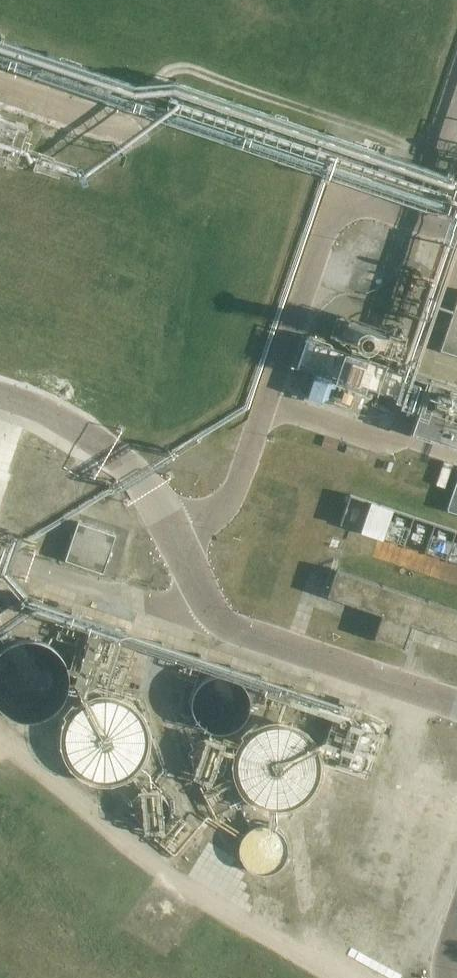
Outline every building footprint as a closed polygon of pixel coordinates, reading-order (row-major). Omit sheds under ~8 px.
[(14,157),(24,126),(0,118),(0,152),(14,157)] [(456,350),(456,305),(443,346),(456,350)] [(331,334),(397,357),(404,337),(338,314),(331,334)] [(308,395),(323,400),(335,394),(338,384),(329,376),(316,372),(308,395)] [(433,375),(415,428),(456,443),(456,383),(433,375)] [(375,390),(350,381),(345,396),(362,402),(372,397),(375,390)] [(446,487),(454,464),(445,461),(437,484),(446,487)] [(383,538),(393,509),(372,501),(361,531),(383,538)] [(67,559),(105,572),(117,534),(79,521),(67,559)] [(456,639),(456,610),(453,609),(338,569),(329,595),(384,613),(376,636),(405,646),(412,623),(456,639)] [(126,628),(31,601),(0,612),(0,709),(66,760),(70,773),(82,782),(103,788),(115,784),(122,774),(137,769),(153,748),(134,694),(104,685),(114,672),(126,628)] [(327,714),(328,697),(202,653),(184,651),(182,682),(177,694),(184,696),(182,714),(203,721),(202,724),(199,768),(212,773),(228,779),(202,777),(277,803),(312,806),(325,769),(326,743),(323,752),(325,721),(327,714)]
